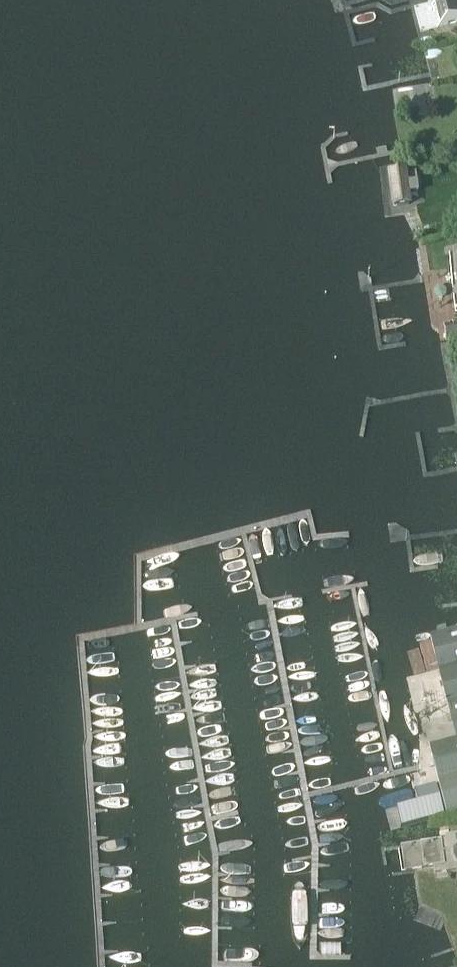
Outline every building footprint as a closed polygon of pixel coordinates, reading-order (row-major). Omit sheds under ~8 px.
[(432,5),(433,6),(436,5),(441,26),(438,27),(438,28),(456,24),(456,0),(452,0),(432,5)] [(418,191),(415,171),(406,173),(406,172),(391,174),(395,205),(410,203),(409,193),(418,191)] [(456,339),(456,324),(445,326),(446,327),(443,327),(445,340),(447,339),(448,341),(456,339)] [(432,637),(456,739),(456,631),(432,637)] [(431,746),(448,815),(456,813),(456,740),(431,746)] [(405,826),(437,818),(444,816),(436,785),(423,789),(418,790),(422,803),(401,809),(405,826)] [(447,839),(447,843),(403,849),(406,871),(435,867),(435,873),(456,870),(456,837),(447,839)]
